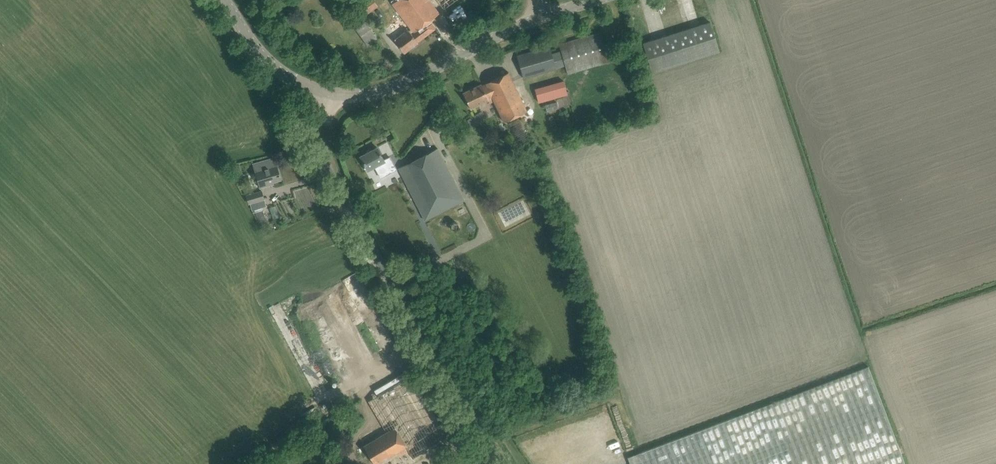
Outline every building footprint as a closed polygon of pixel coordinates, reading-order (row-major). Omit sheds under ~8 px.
[(374,0),(367,0),(362,4),(369,13),(379,6),(374,0)] [(392,2),(412,28),(410,30),(408,28),(401,33),(398,29),(391,34),(395,39),(395,40),(404,53),(418,42),(435,29),(429,20),(457,0),(395,0),(392,2)] [(710,22),(643,43),(652,72),(719,51),(710,22)] [(610,61),(602,32),(559,44),(561,52),(552,54),(554,63),(564,60),(568,73),(610,61)] [(528,112),(509,72),(485,83),(485,84),(482,85),(481,84),(463,92),(471,109),(490,100),(491,104),(495,102),(505,123),(528,112)] [(533,101),(563,93),(559,78),(529,86),(533,101)] [(482,111),(468,119),(472,128),(487,119),(482,111)] [(384,161),(377,147),(361,156),(368,169),(375,166),(381,177),(388,173),(383,161),(384,161)] [(464,200),(438,148),(399,168),(425,220),(464,200)] [(282,180),(277,164),(275,156),(253,163),(255,171),(260,188),(274,184),(273,182),(282,180)] [(240,171),(237,165),(231,168),(235,174),(240,171)] [(251,203),(253,210),(266,206),(264,199),(265,199),(262,190),(247,195),(250,203),(251,203)] [(351,274),(337,278),(340,287),(354,283),(351,274)] [(329,339),(321,324),(310,330),(318,345),(329,339)] [(375,334),(368,338),(374,348),(381,344),(375,334)] [(868,366),(629,456),(631,463),(905,463),(868,366)] [(364,446),(375,463),(376,463),(389,457),(406,447),(413,458),(448,437),(412,376),(409,377),(406,371),(383,385),(374,391),(377,396),(369,401),(387,432),(364,446)] [(315,377),(303,382),(308,396),(320,391),(315,377)]
